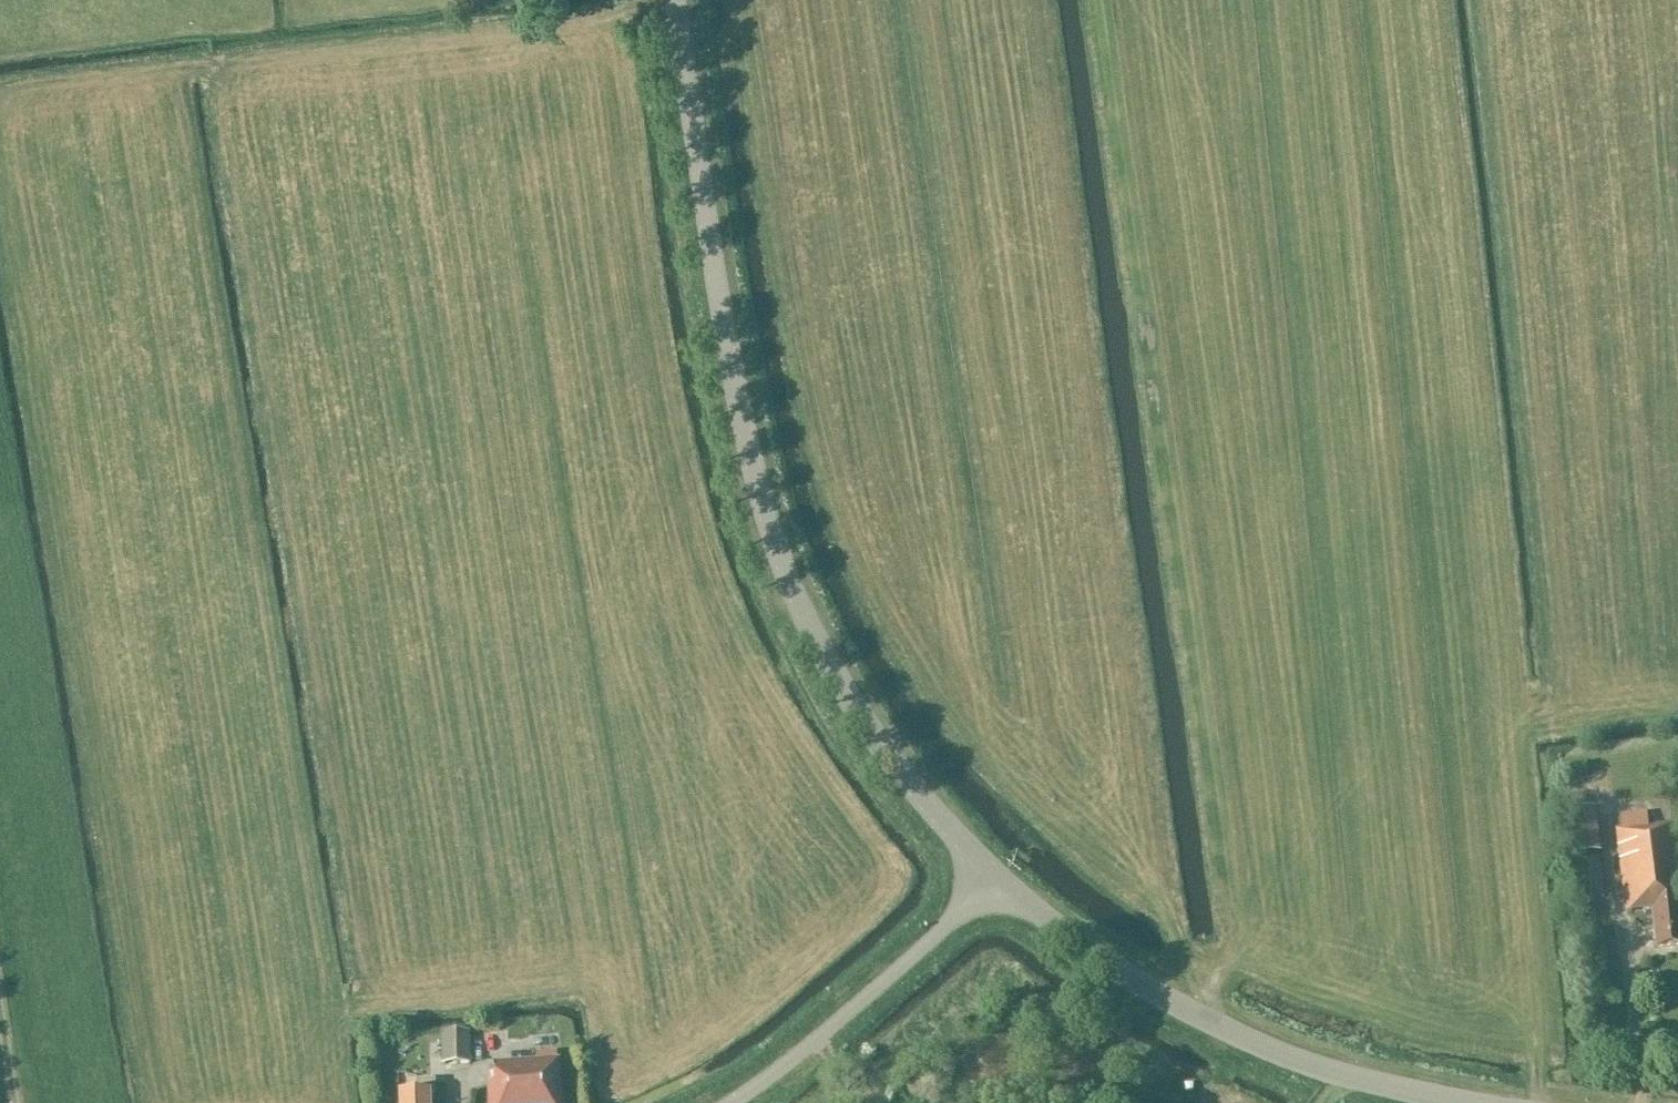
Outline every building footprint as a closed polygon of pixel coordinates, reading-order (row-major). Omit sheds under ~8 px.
[(1626,805),(1615,809),(1620,825),(1631,822),(1626,805)] [(1593,810),(1562,814),(1567,859),(1598,855),(1593,810)] [(1673,824),(1616,830),(1625,912),(1652,909),(1656,948),(1677,945),(1677,914),(1677,907),(1677,866),(1673,824)] [(468,1066),(467,1034),(438,1035),(439,1067),(468,1066)] [(483,1084),(483,1034),(470,1034),(469,1083),(483,1084)] [(559,1059),(492,1063),(493,1083),(487,1084),(488,1102),(562,1102),(559,1059)] [(435,1081),(415,1082),(415,1095),(398,1095),(398,1102),(430,1102),(430,1097),(435,1097),(435,1081)]
